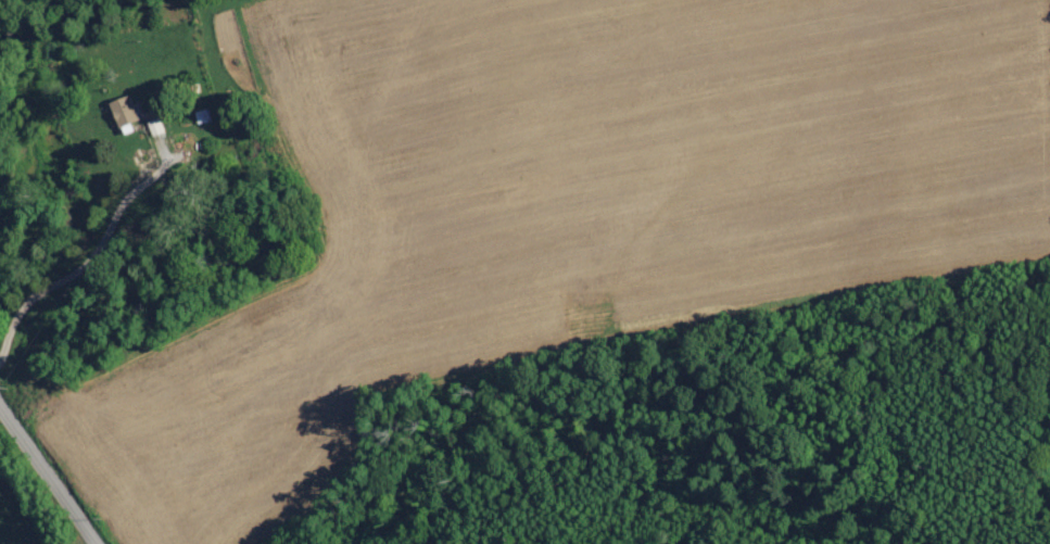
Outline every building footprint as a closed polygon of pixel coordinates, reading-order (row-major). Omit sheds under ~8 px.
[(119,135),(131,131),(128,123),(137,120),(129,95),(109,101),(119,135)] [(152,136),(164,131),(158,117),(146,121),(152,136)]
